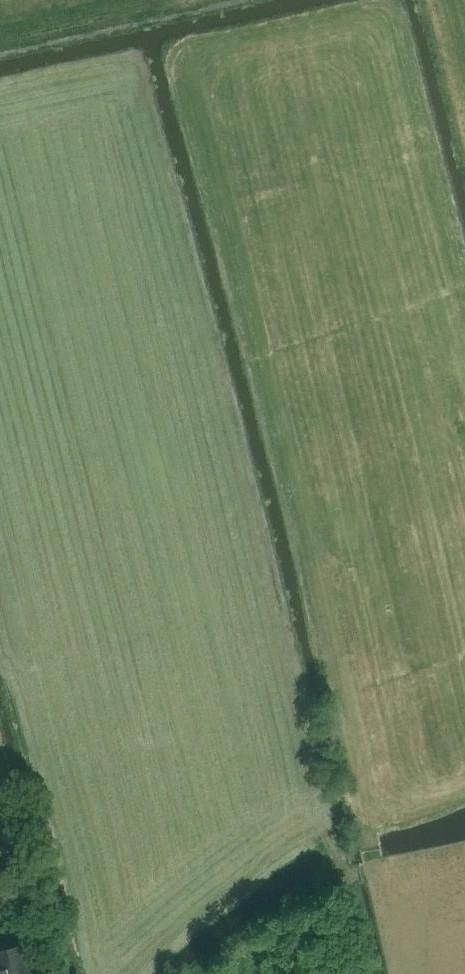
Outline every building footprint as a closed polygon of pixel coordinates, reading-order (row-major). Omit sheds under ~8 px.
[(22,946),(0,952),(0,964),(2,971),(0,972),(0,973),(29,973),(22,946)]
